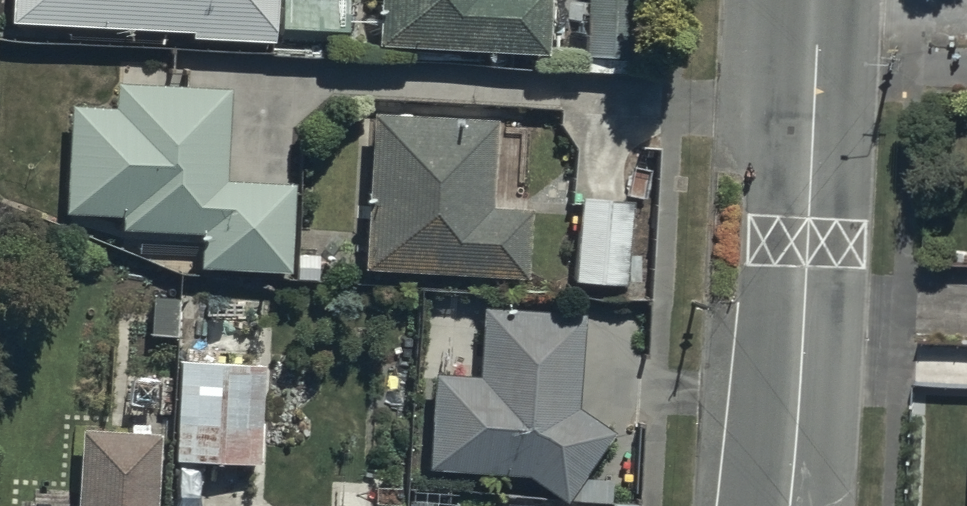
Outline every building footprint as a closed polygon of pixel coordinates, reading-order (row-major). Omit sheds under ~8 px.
[(278,34),(280,0),(19,0),(18,24),(278,34)] [(375,45),(552,55),(554,0),(378,0),(375,45)] [(584,55),(639,56),(641,0),(585,0),(584,55)] [(204,270),(291,274),(296,186),(228,183),(233,94),(122,88),(120,112),(76,110),(69,229),(205,236),(204,270)] [(367,273),(530,282),(534,214),(497,212),(502,124),(376,117),(367,273)] [(628,201),(579,199),(576,283),(625,285),(628,201)] [(527,477),(568,504),(619,434),(583,410),(589,318),(488,312),(483,379),(437,375),(430,470),(527,477)] [(208,359),(176,358),(173,460),(258,463),(261,336),(209,335),(208,359)] [(164,434),(82,429),(78,505),(159,505),(164,434)]
